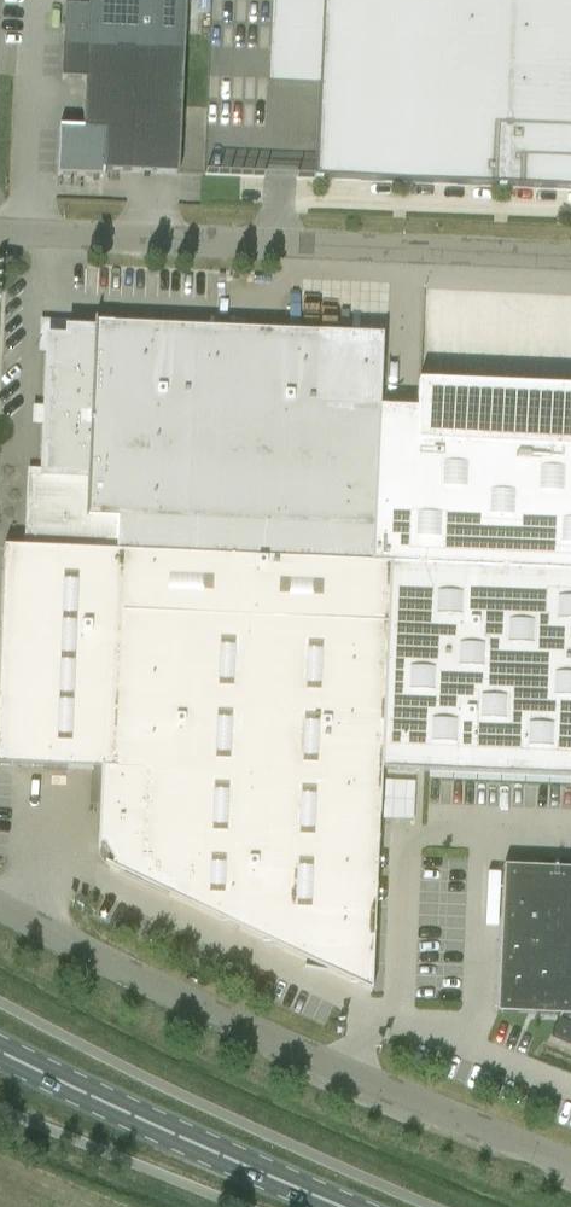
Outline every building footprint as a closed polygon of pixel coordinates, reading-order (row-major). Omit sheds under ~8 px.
[(57,176),(104,178),(104,172),(178,175),(186,0),(88,0),(88,8),(64,7),(61,79),(84,80),(82,128),(59,127),(57,176)] [(315,181),(570,192),(570,0),(322,0),(315,181)] [(316,406),(319,333),(95,324),(96,321),(94,321),(93,332),(67,331),(67,340),(47,339),(42,471),(28,470),(25,549),(570,572),(570,417),(316,406)] [(381,767),(570,775),(570,572),(25,549),(4,548),(0,635),(0,766),(101,770),(96,863),(371,993),(381,767)] [(503,867),(496,1015),(559,1017),(549,1042),(570,1051),(570,870),(503,867)]
